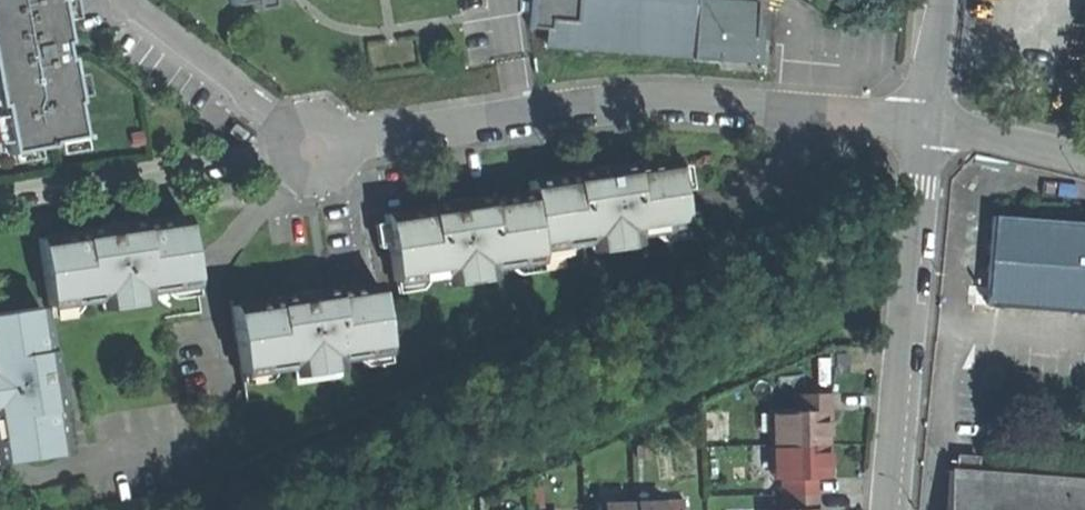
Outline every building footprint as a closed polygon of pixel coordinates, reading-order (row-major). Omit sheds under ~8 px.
[(8,153),(13,152),(39,147),(49,145),(48,142),(80,136),(73,102),(76,101),(75,97),(71,75),(67,56),(64,57),(60,39),(54,41),(50,23),(58,21),(59,25),(62,25),(61,19),(57,0),(0,0),(0,112),(8,153)] [(61,19),(72,17),(69,0),(57,0),(61,19)] [(233,6),(253,3),(254,9),(271,6),(270,0),(232,0),(233,6)] [(529,28),(544,29),(548,30),(550,30),(551,19),(576,21),(578,0),(531,0),(529,28)] [(692,55),(691,60),(692,60),(697,0),(578,0),(576,21),(551,19),(550,30),(548,30),(547,44),(692,55)] [(758,3),(724,0),(697,0),(692,60),(719,62),(719,61),(719,56),(748,58),(749,38),(755,39),(757,23),(758,3)] [(763,24),(757,23),(755,39),(749,38),(748,58),(719,56),(719,61),(759,64),(760,49),(763,24)] [(692,60),(691,60),(692,55),(547,44),(548,30),(544,29),(543,48),(692,60)] [(83,73),(71,75),(75,97),(87,94),(83,73)] [(41,158),(39,147),(13,152),(15,163),(41,158)] [(534,186),(535,197),(544,255),(566,252),(564,239),(580,236),(583,250),(654,240),(652,225),(669,222),(671,236),(691,233),(680,164),(621,173),(622,183),(597,187),(595,177),(534,186)] [(607,175),(595,177),(597,187),(622,183),(621,173),(607,175)] [(389,219),(399,287),(423,284),(421,270),(440,268),(442,282),(509,272),(507,256),(523,254),(525,271),(546,268),(544,255),(535,197),(474,206),(476,217),(451,221),(449,210),(389,219)] [(460,208),(449,210),(451,221),(476,217),(474,206),(460,208)] [(993,217),(991,256),(988,287),(987,305),(1084,312),(1084,223),(993,217)] [(43,242),(54,309),(75,305),(72,290),(91,287),(94,302),(159,292),(157,278),(175,275),(177,289),(200,286),(189,218),(127,228),(128,237),(104,241),(103,232),(43,242)] [(114,230),(103,232),(104,241),(128,237),(127,228),(114,230)] [(978,304),(987,305),(988,287),(979,287),(978,304)] [(373,358),(392,356),(384,289),(323,296),(325,308),(301,311),(299,299),(237,306),(245,377),(270,374),(268,360),(283,358),(285,372),(355,364),(353,347),(371,345),(373,358)] [(311,297),(299,299),(301,311),(325,308),(323,296),(311,297)] [(46,310),(0,318),(0,421),(4,420),(7,441),(0,443),(0,465),(69,454),(59,393),(49,395),(45,373),(56,371),(46,310)] [(836,371),(849,371),(849,358),(836,358),(836,371)] [(58,383),(56,371),(45,373),(49,395),(59,393),(58,383)] [(771,413),(772,446),(827,444),(826,428),(826,411),(829,410),(829,394),(796,395),(796,412),(771,413)] [(781,480),(782,496),(814,495),(814,479),(828,478),(827,461),(827,444),(772,446),(773,480),(781,480)] [(949,472),(947,509),(1084,509),(1084,483),(949,472)] [(814,495),(782,496),(782,509),(814,509),(814,495)] [(665,502),(665,509),(683,509),(683,502),(665,502)]
